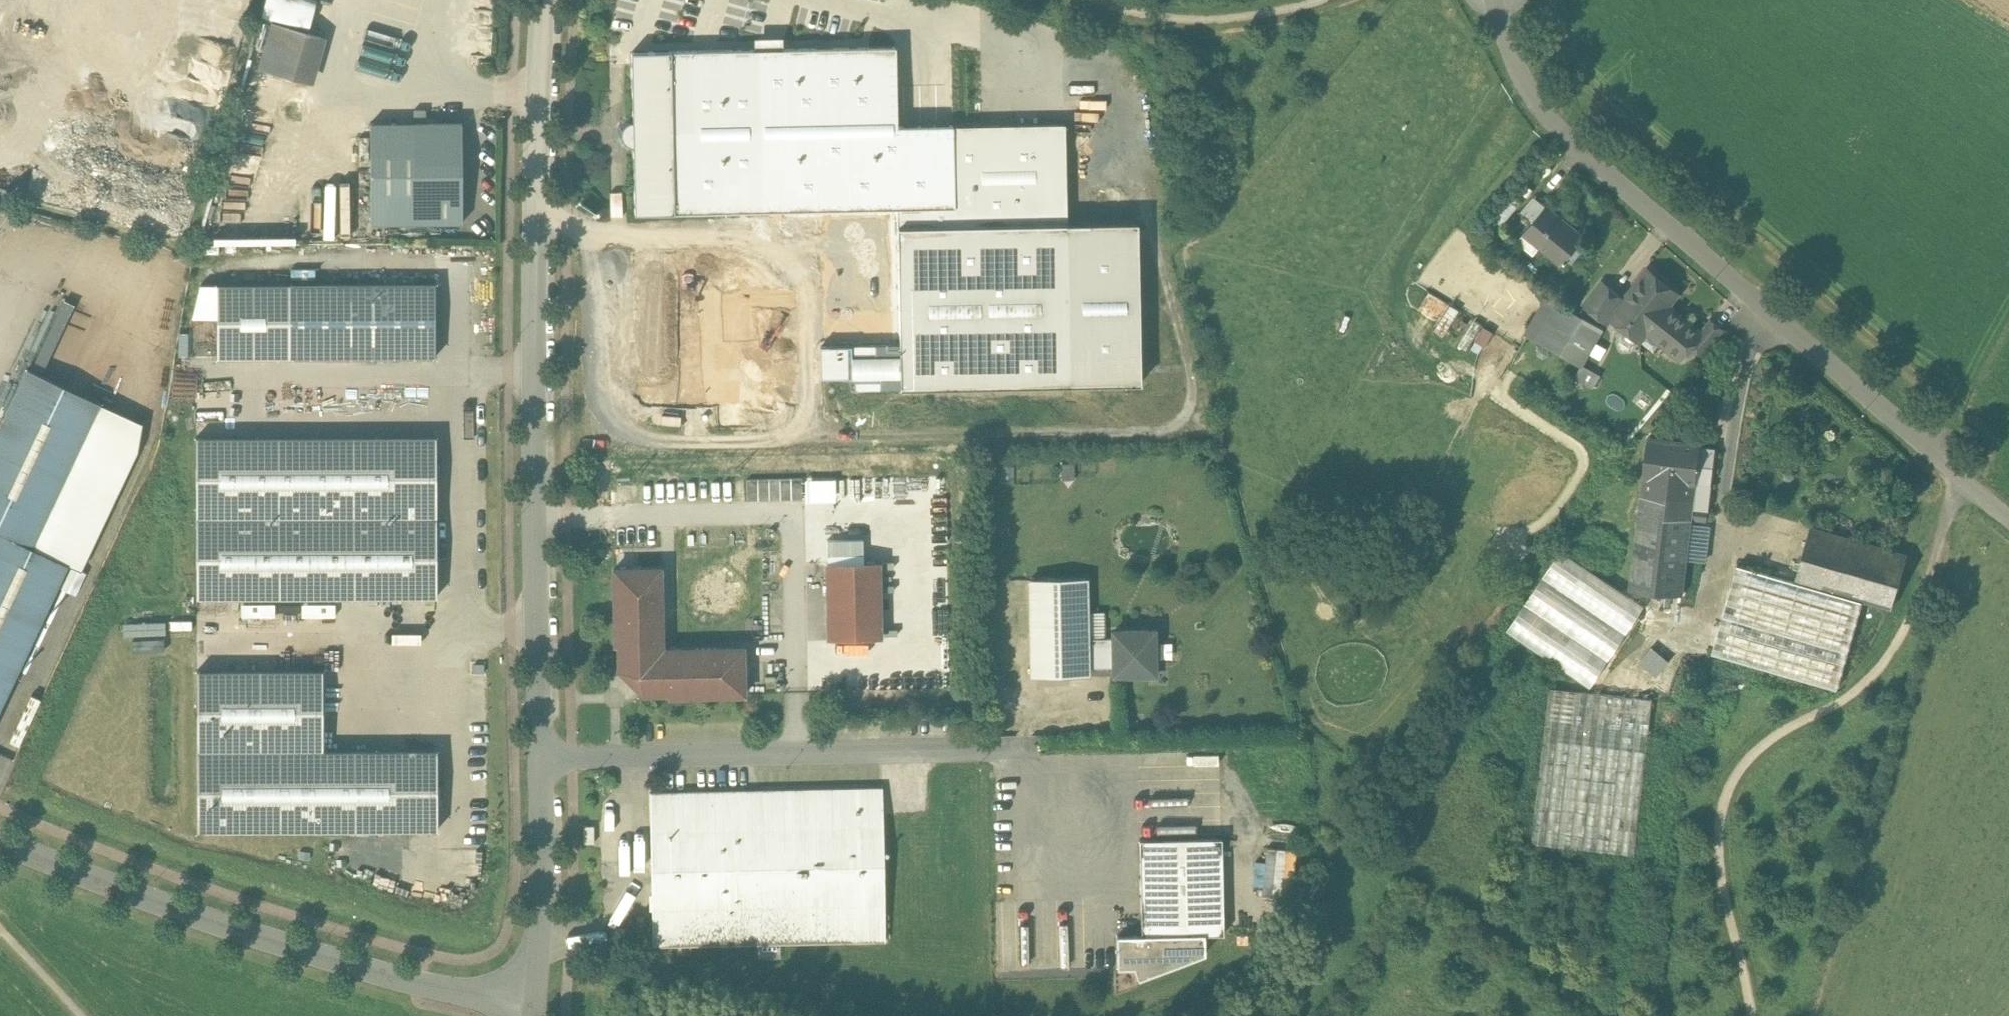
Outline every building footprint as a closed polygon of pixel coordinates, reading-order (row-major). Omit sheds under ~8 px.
[(259,13),(306,24),(312,0),(262,0),(259,13)] [(266,20),(255,68),(313,81),(324,32),(266,20)] [(896,46),(672,51),(675,212),(898,208),(900,208),(898,126),(896,46)] [(672,51),(632,51),(633,120),(630,121),(627,122),(624,125),(622,129),(622,137),(624,140),(627,143),(631,144),(634,145),(635,213),(675,212),(672,51)] [(463,121),(370,122),(371,223),(463,222),(463,121)] [(953,125),(898,126),(900,208),(898,208),(898,226),(1067,222),(1065,123),(953,125)] [(300,235),(321,235),(322,202),(301,202),(300,235)] [(1584,236),(1547,206),(1536,219),(1525,232),(1526,233),(1562,263),(1584,236)] [(1526,211),(1509,231),(1521,241),(1526,233),(1525,232),(1536,219),(1526,211)] [(1067,222),(898,226),(901,387),(1070,384),(1067,222)] [(1625,299),(1614,311),(1615,312),(1628,322),(1628,329),(1641,339),(1648,330),(1682,358),(1692,344),(1702,332),(1701,331),(1669,305),(1678,293),(1649,269),(1625,299)] [(1603,281),(1585,304),(1608,322),(1615,312),(1614,311),(1625,299),(1603,281)] [(436,283),(290,283),(290,356),(436,356),(436,283)] [(54,297),(35,350),(50,355),(69,302),(54,297)] [(1604,329),(1561,305),(1540,341),(1582,366),(1583,366),(1583,365),(1604,329)] [(1711,319),(1701,331),(1702,332),(1692,344),(1704,353),(1723,329),(1711,319)] [(1601,375),(1583,365),(1583,366),(1582,366),(1576,377),(1594,387),(1601,375)] [(28,367),(0,426),(0,531),(32,546),(101,402),(28,367)] [(196,436),(197,596),(437,595),(436,435),(196,436)] [(1701,443),(1649,437),(1642,494),(1694,499),(1701,443)] [(802,478),(747,479),(747,500),(802,499),(802,478)] [(1694,499),(1642,494),(1631,588),(1683,595),(1692,519),(1693,508),(1694,499)] [(1709,510),(1693,508),(1692,519),(1707,521),(1709,510)] [(1908,554),(1811,527),(1796,580),(1863,599),(1892,608),(1908,554)] [(68,563),(32,546),(0,531),(0,708),(68,563)] [(1562,549),(1508,626),(1589,682),(1642,606),(1562,549)] [(878,562),(828,563),(829,638),(880,636),(878,562)] [(1739,565),(1713,652),(1837,687),(1863,599),(1796,580),(1795,581),(1739,565)] [(744,647),(662,648),(661,567),(614,568),(615,643),(620,642),(621,669),(643,691),(670,690),(670,695),(744,694),(744,647)] [(1029,580),(1032,675),(1088,674),(1088,667),(1087,638),(1086,578),(1029,580)] [(142,621),(142,632),(164,631),(163,620),(142,621)] [(1114,638),(1087,638),(1088,667),(1115,667),(1115,673),(1155,673),(1154,630),(1114,631),(1114,638)] [(323,669),(197,669),(197,829),(438,829),(438,748),(324,749),(323,669)] [(1651,699),(1551,688),(1533,842),(1633,854),(1651,699)] [(883,787),(651,791),(653,945),(885,940),(883,787)] [(594,842),(594,825),(584,825),(584,842),(594,842)] [(1222,838),(1139,839),(1142,934),(1199,934),(1205,934),(1224,933),(1222,838)] [(1142,934),(1117,934),(1118,986),(1205,953),(1205,934),(1199,934),(1142,934)]
